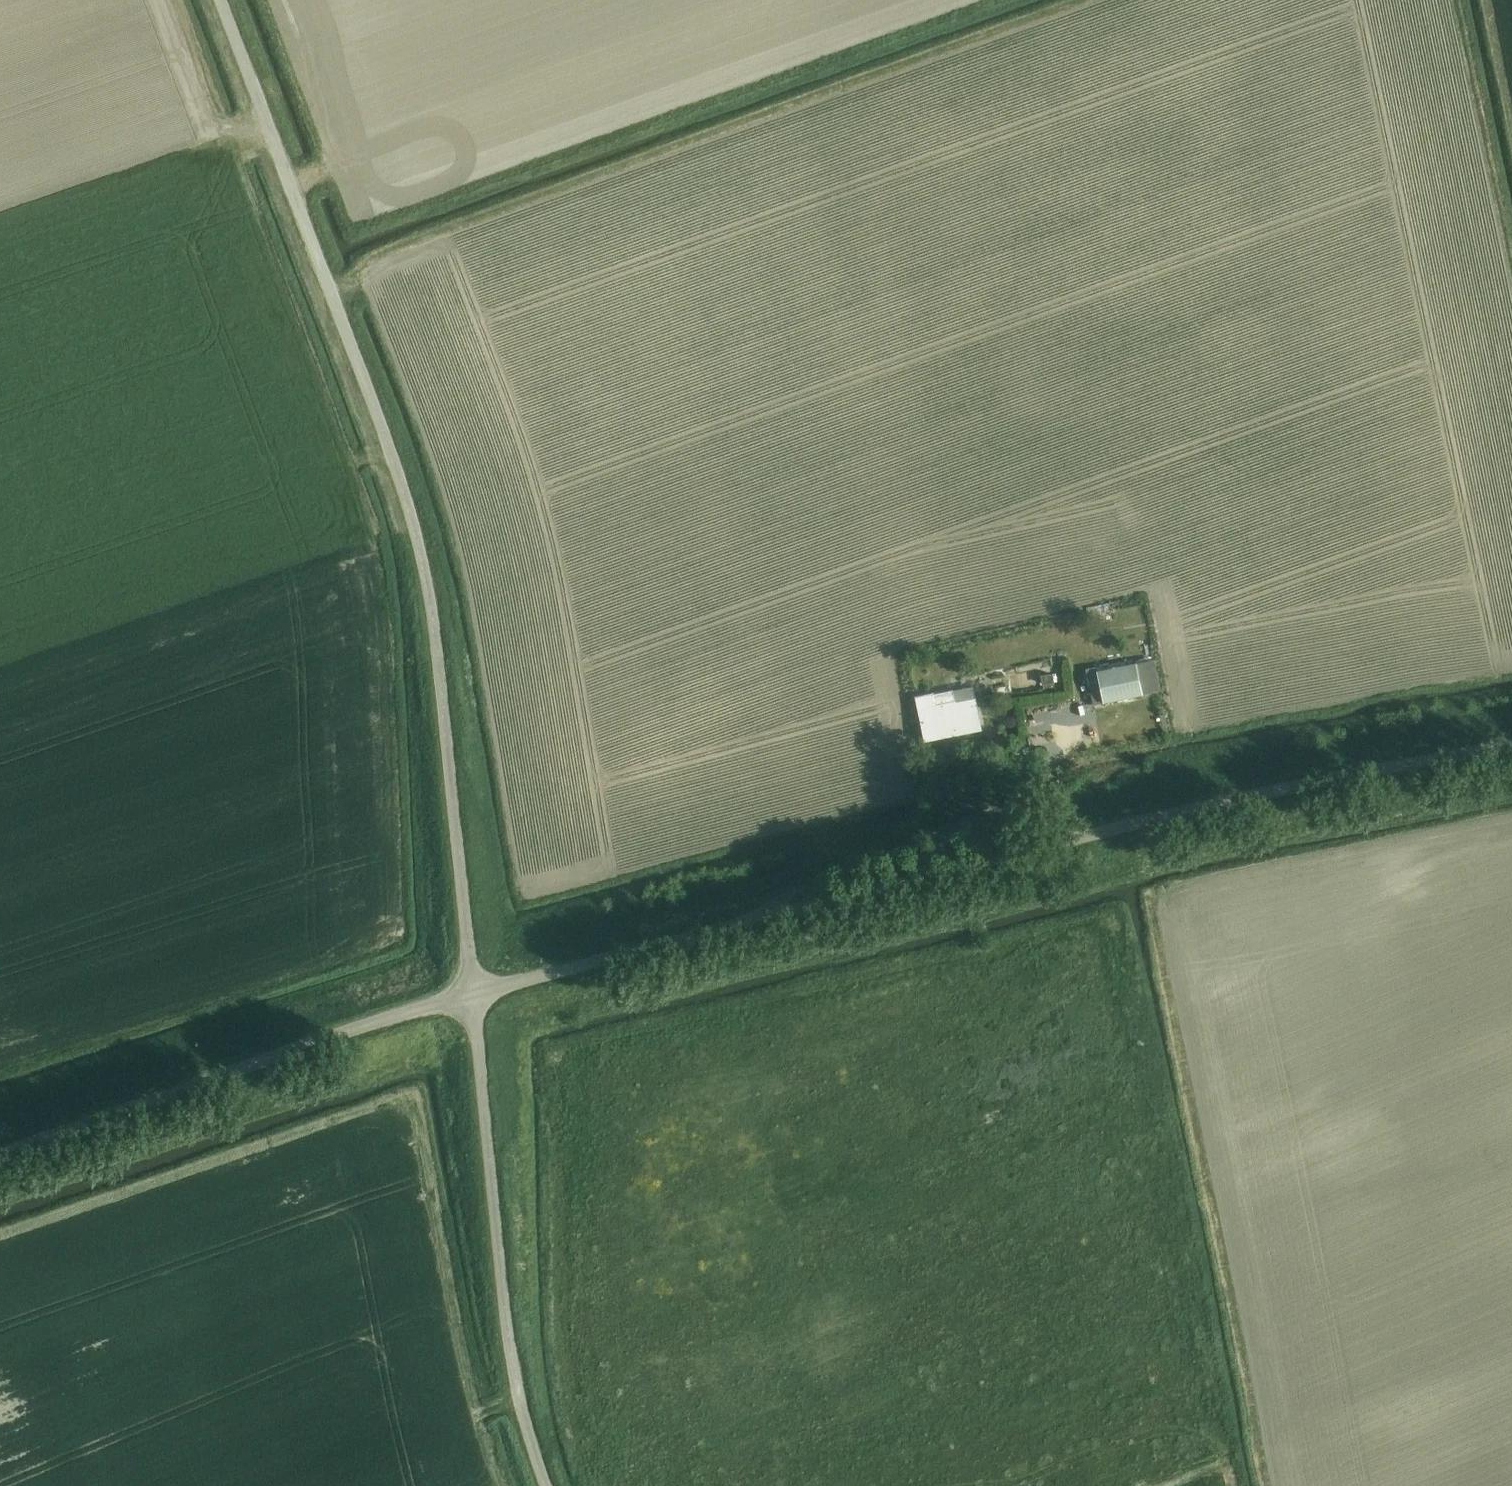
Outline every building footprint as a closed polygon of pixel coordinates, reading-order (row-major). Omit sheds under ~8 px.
[(1083,659),(1089,685),(1093,706),(1156,692),(1149,660),(1097,671),(1094,657),(1083,659)] [(916,698),(919,708),(925,741),(942,738),(941,736),(982,728),(976,698),(957,702),(954,690),(916,698)]
